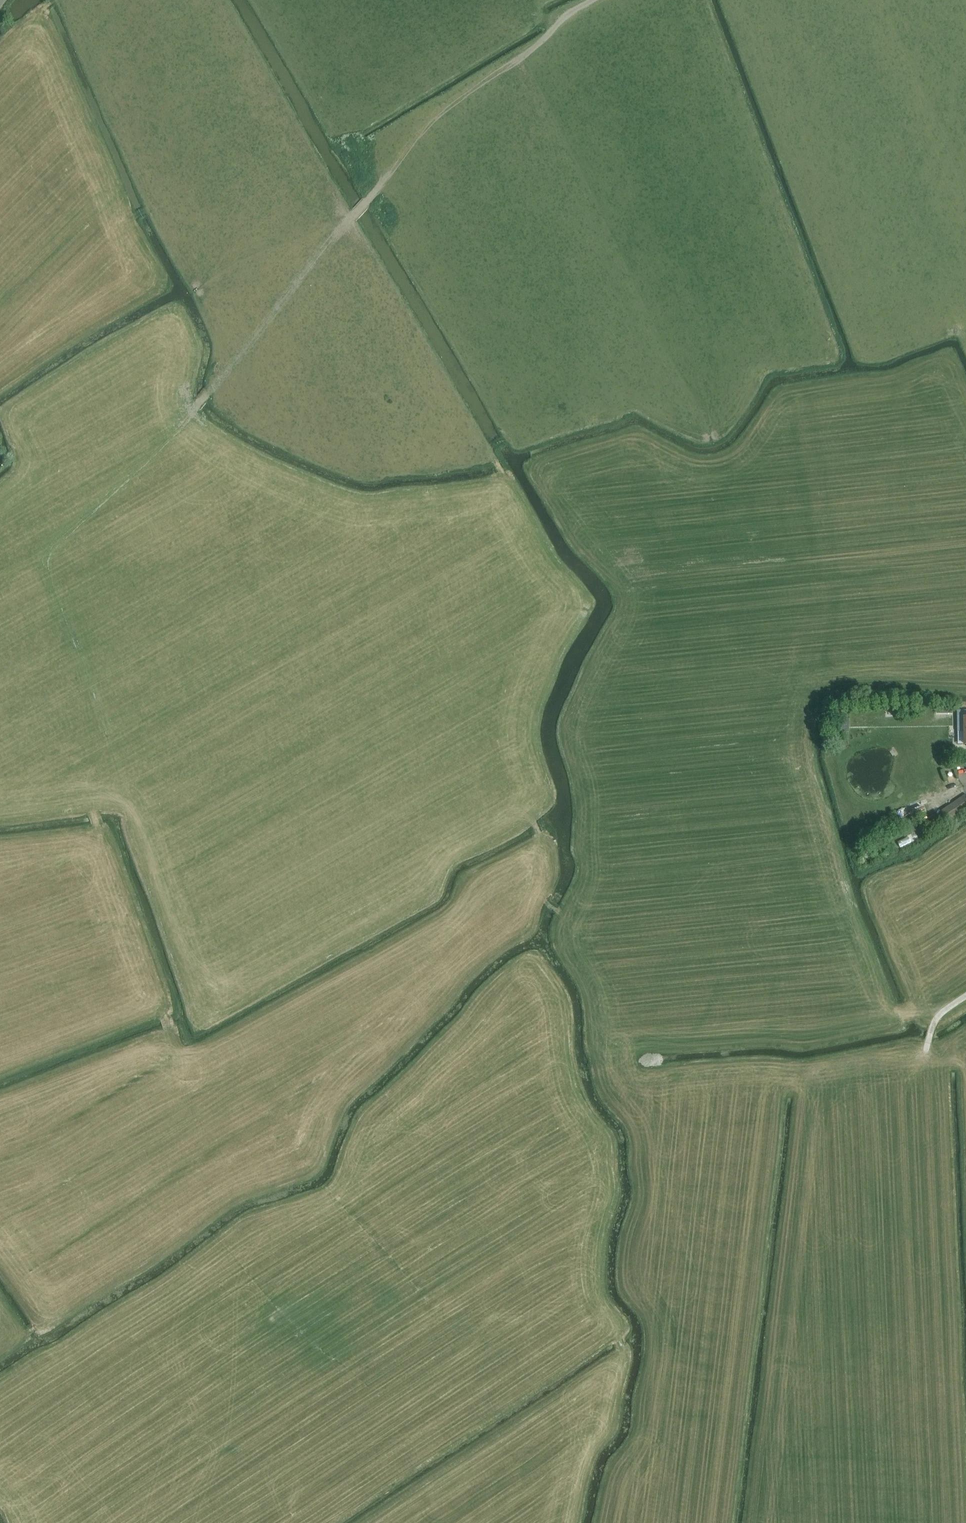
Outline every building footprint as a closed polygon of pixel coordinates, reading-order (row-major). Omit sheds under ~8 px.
[(957,710),(957,731),(964,731),(964,744),(965,744),(965,710),(957,710)] [(851,732),(852,718),(843,718),(843,732),(851,732)] [(965,809),(965,794),(941,811),(948,821),(965,809)]
